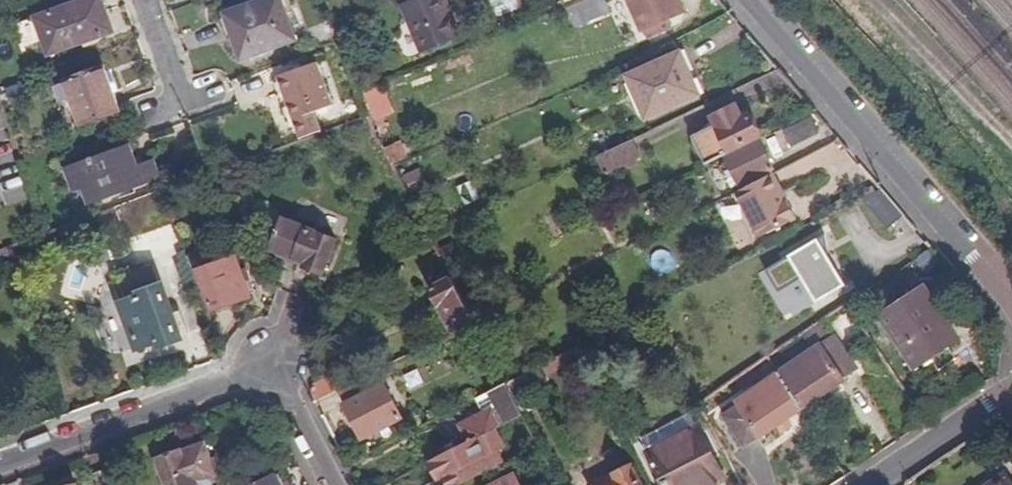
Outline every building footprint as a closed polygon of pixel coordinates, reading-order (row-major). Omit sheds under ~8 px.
[(113,32),(102,0),(81,0),(34,16),(48,56),(113,32)] [(227,16),(244,63),(299,43),(283,0),(271,0),(227,16)] [(457,39),(448,20),(450,19),(442,0),(428,0),(403,10),(422,54),(457,39)] [(561,11),(586,0),(563,0),(564,3),(558,5),(561,11)] [(685,15),(679,0),(628,0),(643,34),(648,32),(651,39),(663,34),(661,26),(685,15)] [(650,121),(704,97),(684,54),(630,78),(650,121)] [(316,114),(333,108),(318,65),(281,78),(302,138),(322,132),(316,114)] [(82,126),(120,112),(104,67),(66,81),(82,126)] [(8,101),(23,96),(18,85),(4,90),(8,101)] [(702,163),(761,137),(750,112),(742,115),(735,100),(710,112),(714,122),(689,133),(702,163)] [(794,146),(821,133),(812,117),(786,130),(794,146)] [(394,163),(409,158),(403,139),(387,145),(394,163)] [(642,157),(635,141),(598,159),(607,179),(640,164),(638,159),(642,157)] [(775,168),(761,141),(728,157),(733,168),(727,171),(731,179),(737,177),(741,185),(775,168)] [(90,204),(154,182),(148,165),(126,172),(123,164),(127,163),(122,151),(62,172),(69,193),(85,188),(90,204)] [(797,219),(775,173),(738,192),(761,238),(797,219)] [(464,204),(477,200),(473,181),(459,185),(464,204)] [(178,185),(164,190),(170,204),(184,200),(178,185)] [(865,199),(878,192),(875,186),(861,192),(865,199)] [(905,216),(883,189),(878,192),(865,199),(891,228),(905,216)] [(325,278),(339,242),(285,222),(272,253),(307,267),(306,271),(325,278)] [(818,306),(847,289),(831,261),(826,252),(829,250),(827,236),(767,271),(781,295),(803,281),(818,306)] [(182,278),(195,274),(186,250),(179,252),(182,263),(177,265),(182,278)] [(931,268),(943,259),(936,251),(924,260),(931,268)] [(243,287),(250,284),(248,277),(241,279),(234,260),(201,272),(215,310),(249,299),(246,294),(243,287)] [(163,344),(182,338),(156,266),(121,278),(129,302),(126,304),(141,347),(157,341),(163,344)] [(477,323),(453,279),(433,290),(456,334),(477,323)] [(253,292),(250,284),(243,287),(246,294),(253,292)] [(928,289),(921,293),(941,325),(948,320),(928,289)] [(941,325),(921,293),(883,317),(917,371),(962,342),(948,320),(941,325)] [(838,327),(849,343),(861,335),(850,319),(838,327)] [(812,347),(833,334),(825,323),(805,336),(810,344),(812,347)] [(790,355),(810,344),(805,336),(787,348),(790,355)] [(779,377),(801,410),(817,399),(830,391),(858,371),(837,339),(822,349),(831,363),(819,372),(810,358),(779,377)] [(790,355),(787,348),(772,358),(776,365),(791,356),(790,355)] [(543,367),(509,385),(522,411),(535,405),(528,392),(550,381),(549,378),(543,367)] [(753,371),(739,380),(744,387),(758,377),(753,371)] [(779,377),(777,374),(733,404),(736,408),(720,418),(741,450),(777,426),(790,418),(801,410),(779,377)] [(313,391),(316,403),(339,391),(346,387),(341,377),(313,391)] [(346,387),(339,391),(346,405),(345,406),(362,440),(403,419),(386,386),(370,393),(363,379),(346,387)] [(522,411),(509,385),(492,393),(504,417),(497,420),(494,412),(485,416),(462,428),(470,444),(499,430),(525,416),(522,411)] [(830,391),(817,399),(821,404),(834,397),(830,391)] [(492,393),(477,400),(485,416),(494,412),(497,420),(504,417),(492,393)] [(726,480),(699,429),(698,430),(690,414),(642,439),(666,484),(717,484),(726,480)] [(790,418),(777,426),(781,435),(794,426),(790,418)] [(470,444),(431,464),(440,482),(435,484),(465,484),(506,464),(500,452),(509,448),(507,445),(499,430),(470,444)] [(211,484),(222,480),(219,470),(213,472),(204,448),(180,457),(179,454),(156,463),(164,484),(211,484)] [(633,467),(597,484),(642,484),(633,467)] [(1005,473),(988,484),(1011,484),(1011,483),(1005,473)] [(516,476),(498,484),(520,484),(516,476)]
